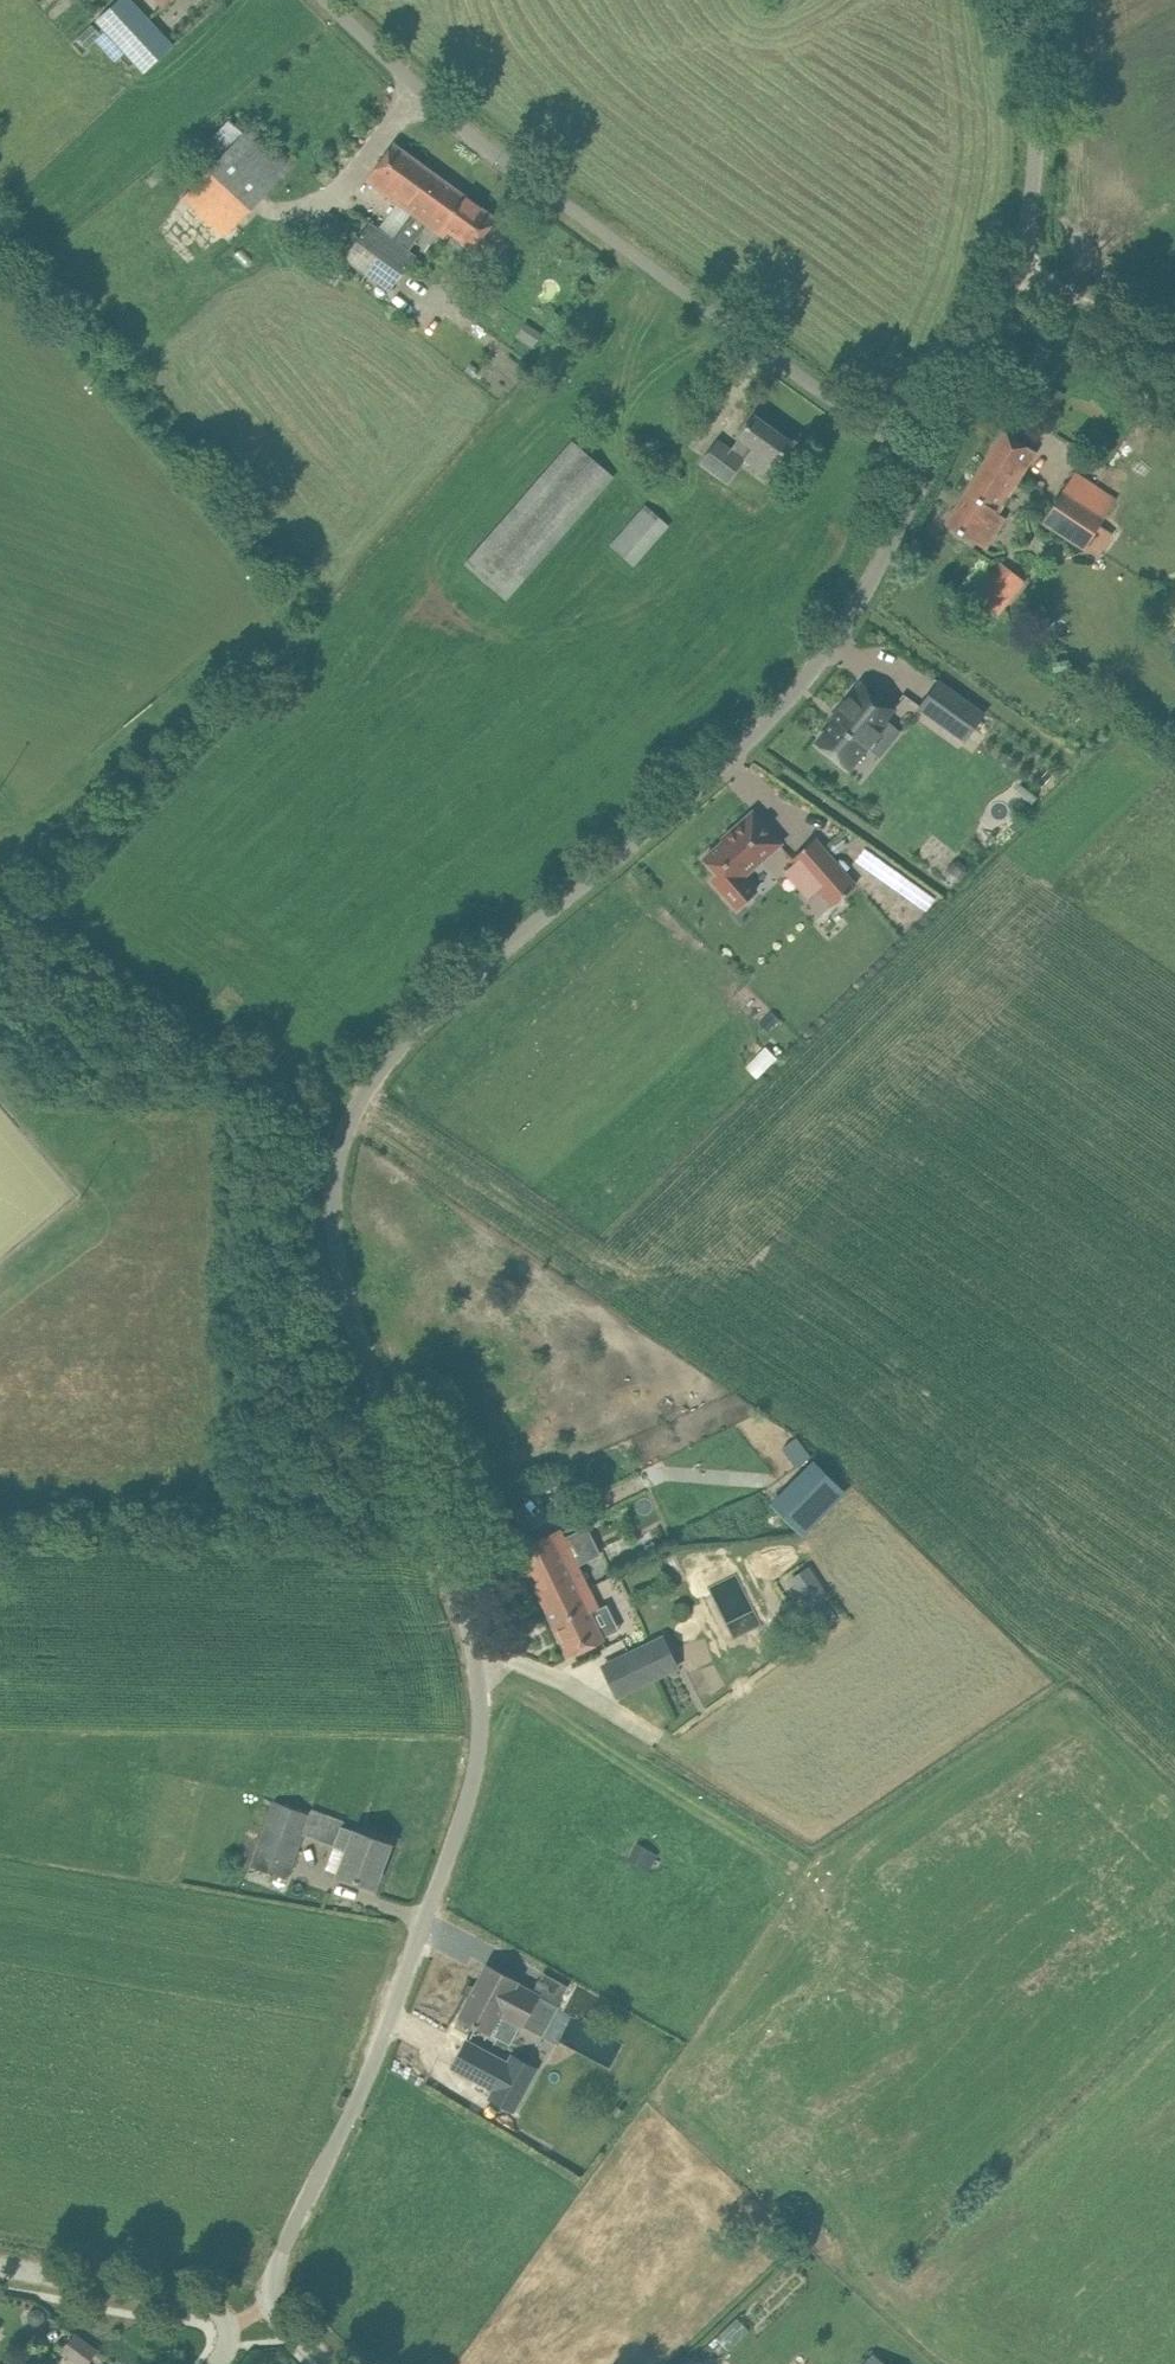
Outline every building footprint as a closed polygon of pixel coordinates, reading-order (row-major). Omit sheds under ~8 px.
[(96,21),(104,31),(100,35),(101,36),(119,56),(120,58),(124,54),(143,74),(175,44),(133,0),(118,0),(98,19),(96,21)] [(251,123),(235,141),(183,197),(226,236),(278,180),(294,163),(251,123)] [(379,162),(367,180),(397,202),(412,212),(439,176),(393,143),(379,162)] [(497,219),(439,176),(444,236),(449,231),(474,249),(497,219)] [(369,222),(344,257),(367,274),(392,239),(377,228),(369,222)] [(392,239),(367,274),(390,291),(415,256),(408,251),(392,239)] [(745,458),(768,475),(792,443),(754,415),(730,449),(718,440),(701,463),(728,482),(745,458)] [(1003,431),(946,523),(978,543),(1036,451),(1003,431)] [(464,563),(506,602),(615,476),(572,439),(464,563)] [(1100,526),(1116,499),(1075,472),(1043,522),(1085,549),(1087,546),(1100,553),(1112,534),(1100,526)] [(645,503),(609,545),(632,565),(633,566),(668,525),(666,522),(658,514),(645,503)] [(997,563),(974,593),(1000,613),(1023,583),(997,563)] [(882,729),(879,725),(894,708),(861,681),(837,711),(841,714),(818,742),(850,768),(882,729)] [(965,739),(984,713),(958,695),(940,721),(965,739)] [(761,860),(781,843),(753,811),(731,830),(733,832),(705,858),(720,875),(713,880),(737,907),(757,890),(742,873),(759,858),(761,860)] [(856,884),(815,838),(792,858),(833,904),(856,884)] [(772,1501),(804,1536),(845,1494),(815,1459),(772,1501)] [(560,1529),(538,1539),(517,1549),(545,1608),(588,1587),(560,1529)] [(815,1564),(792,1577),(809,1608),(832,1595),(815,1564)] [(588,1587),(545,1608),(569,1656),(590,1646),(603,1639),(602,1637),(618,1629),(606,1603),(598,1607),(588,1587)] [(663,1637),(603,1666),(618,1695),(677,1666),(663,1637)] [(258,1845),(250,1865),(287,1879),(303,1834),(334,1845),(338,1847),(348,1850),(345,1859),(339,1874),(351,1878),(373,1886),(390,1843),(367,1835),(355,1830),(355,1831),(341,1825),(343,1820),(313,1808),(311,1814),(274,1800),(258,1845)] [(488,1965),(478,1982),(461,2015),(490,2031),(500,2012),(542,2035),(557,2005),(516,1983),(517,1980),(488,1965)] [(466,2040),(452,2066),(495,2089),(490,2097),(513,2109),(525,2088),(502,2076),(509,2063),(466,2040)] [(82,2363),(86,2363),(96,2351),(74,2334),(62,2349),(82,2363)] [(875,2353),(865,2363),(888,2363),(875,2353)]
